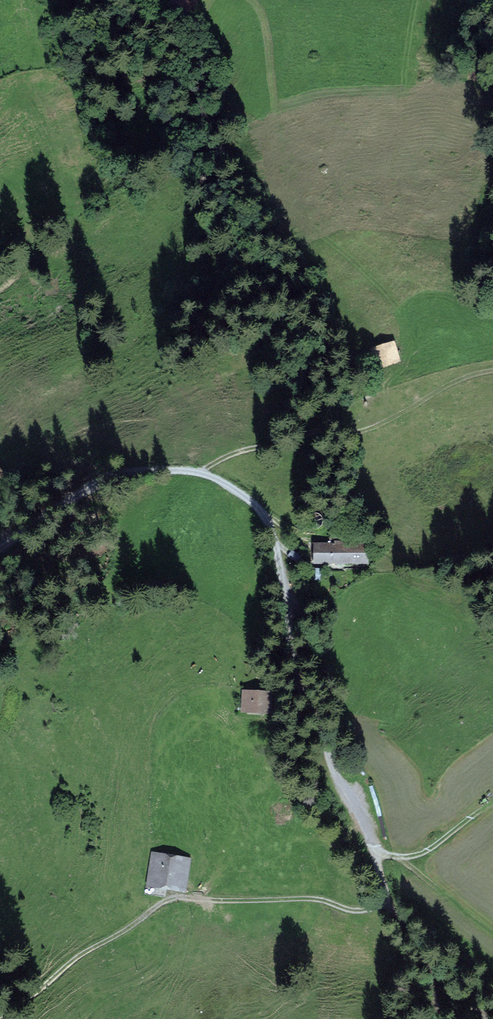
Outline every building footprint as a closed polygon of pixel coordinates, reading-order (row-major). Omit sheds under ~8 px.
[(373,351),(378,370),(402,362),(397,344),(373,351)] [(320,545),(320,569),(370,569),(370,545),(320,545)] [(245,692),(243,711),(277,714),(278,694),(245,692)] [(153,853),(148,885),(188,891),(193,859),(153,853)]
